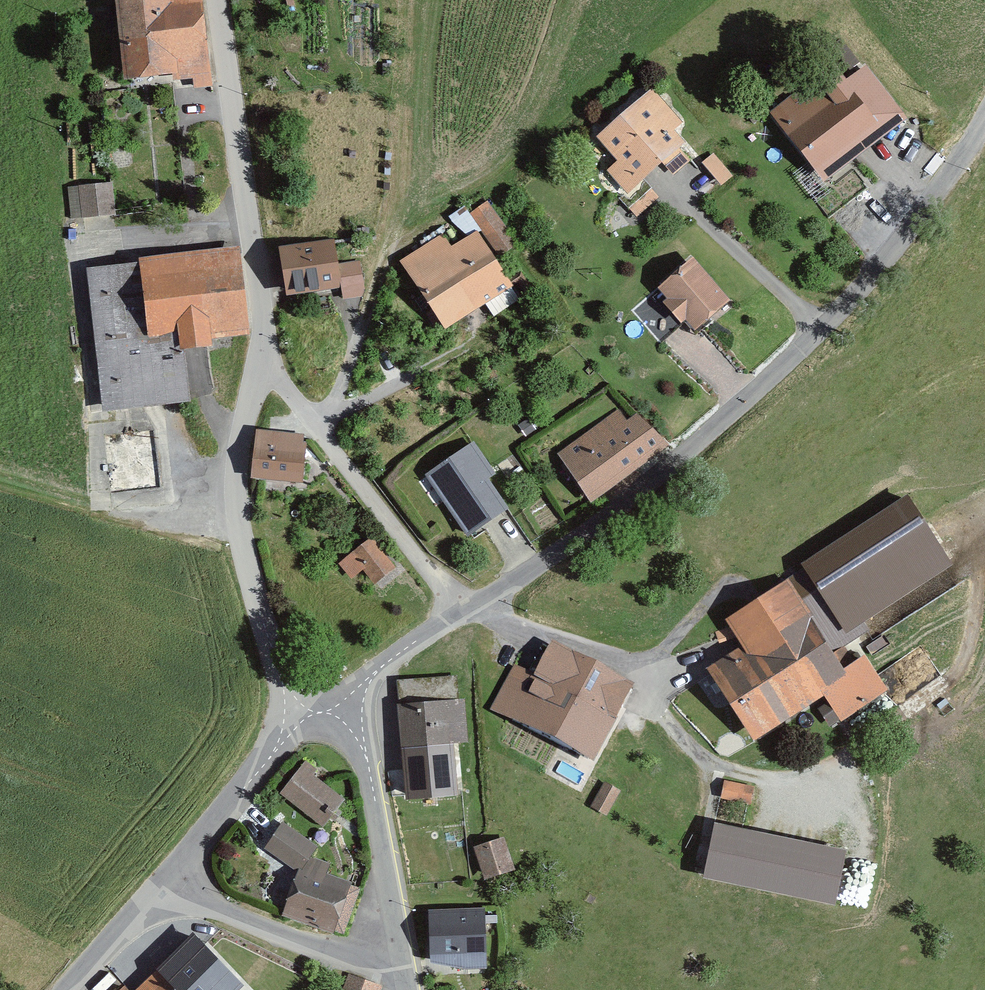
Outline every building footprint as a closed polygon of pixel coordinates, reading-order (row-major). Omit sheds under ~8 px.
[(126,79),(174,74),(191,72),(193,89),(211,87),(203,16),(171,19),(169,0),(117,0),(126,79)] [(171,19),(203,16),(202,0),(169,0),(171,19)] [(792,95),(768,113),(822,186),(911,120),(867,62),(846,77),(840,69),(819,84),(824,90),(800,107),(792,95)] [(652,89),(600,137),(622,161),(612,171),(629,190),(660,162),(674,177),(692,160),(682,149),(688,144),(676,131),(684,124),(652,89)] [(706,160),(720,181),(729,175),(715,154),(706,160)] [(112,181),(67,187),(71,222),(116,216),(112,181)] [(443,236),(403,262),(446,326),(510,284),(475,233),(452,249),(443,236)] [(333,240),(281,247),(287,294),(340,286),(337,264),(333,240)] [(237,252),(89,268),(105,406),(189,396),(182,337),(246,330),(237,252)] [(685,321),(694,331),(730,301),(694,258),(657,289),(666,300),(663,303),(681,324),(685,321)] [(359,261),(337,264),(340,286),(342,299),(364,295),(363,290),(359,261)] [(637,413),(628,420),(618,408),(557,454),(592,499),(662,446),(637,413)] [(304,436),(257,431),(253,476),(299,481),(304,436)] [(496,474),(473,441),(423,476),(467,540),(509,511),(488,480),(496,474)] [(949,567),(906,497),(789,579),(830,646),(949,567)] [(372,540),(341,563),(352,577),(362,569),(373,583),(393,568),(372,540)] [(746,654),(717,672),(755,734),(825,691),(842,718),(885,691),(869,664),(848,676),(830,646),(789,579),(724,619),(746,654)] [(630,686),(547,644),(530,677),(515,669),(494,710),(592,760),(630,686)] [(457,677),(396,682),(405,801),(458,797),(454,745),(470,744),(466,699),(459,700),(457,677)] [(318,770),(306,761),(280,794),(323,828),(345,801),(313,776),(318,770)] [(724,778),(722,795),(755,798),(757,782),(724,778)] [(283,822),(264,848),(296,871),(300,874),(312,857),(319,848),(283,822)] [(846,854),(715,828),(705,875),(837,901),(846,854)] [(504,839),(476,847),(485,876),(512,868),(504,839)] [(331,863),(312,857),(300,874),(296,871),(280,917),(345,939),(362,888),(327,876),(331,863)] [(486,909),(428,912),(430,962),(468,970),(488,968),(486,909)] [(242,988),(195,936),(134,989),(239,989),(242,988)] [(350,975),(344,989),(388,989),(350,975)]
